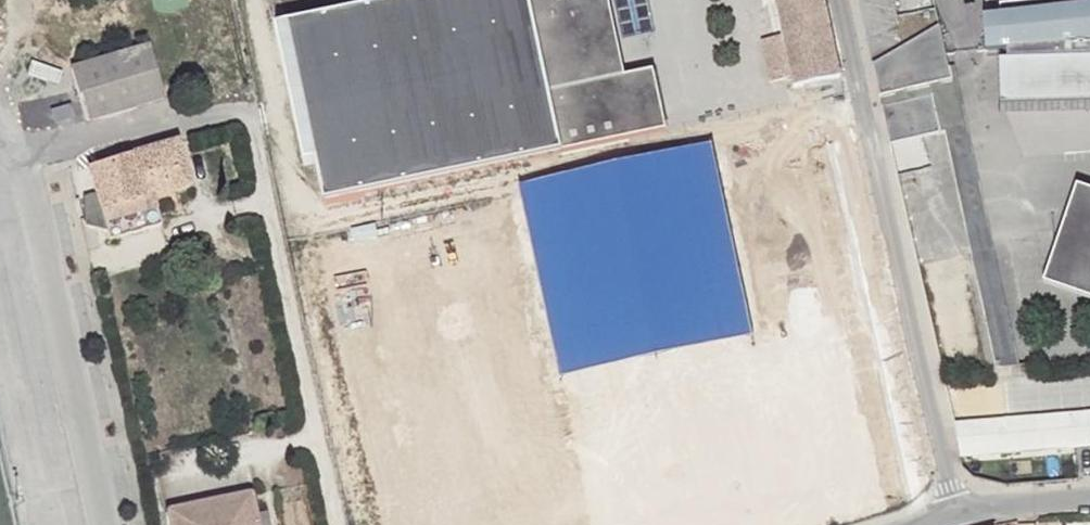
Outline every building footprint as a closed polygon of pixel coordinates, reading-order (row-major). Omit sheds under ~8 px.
[(275,28),(276,34),(443,0),(410,0),(275,28)] [(276,34),(303,165),(314,162),(322,204),(364,196),(361,178),(555,137),(559,155),(628,140),(615,79),(598,0),(443,0),(276,34)] [(824,0),(774,0),(791,79),(793,88),(841,78),(824,0)] [(988,56),(1007,55),(1006,65),(999,65),(1001,110),(1089,107),(1089,0),(986,0),(988,56)] [(949,67),(940,25),(873,64),(880,96),(951,79),(949,67)] [(791,79),(782,37),(760,42),(769,83),(791,79)] [(150,45),(70,69),(86,122),(164,98),(150,45)] [(954,67),(949,67),(951,79),(880,96),(883,108),(931,97),(940,133),(945,131),(996,367),(1019,367),(954,67)] [(652,71),(615,79),(628,140),(665,132),(652,71)] [(931,97),(883,108),(891,144),(940,133),(931,97)] [(364,196),(559,155),(555,137),(361,178),(364,196)] [(176,143),(88,169),(110,240),(126,235),(158,226),(162,225),(153,197),(190,186),(176,143)] [(1077,187),(1042,284),(1089,301),(1089,191),(1077,187)] [(954,424),(960,457),(1089,447),(1089,413),(954,424)] [(167,511),(170,524),(258,524),(251,492),(167,511)]
